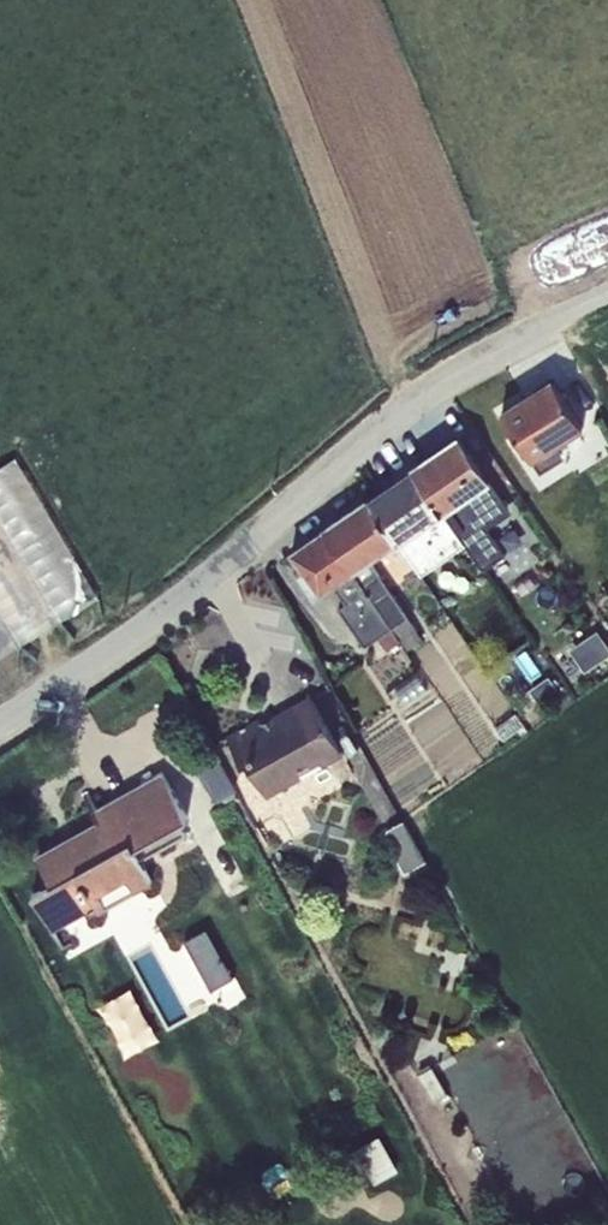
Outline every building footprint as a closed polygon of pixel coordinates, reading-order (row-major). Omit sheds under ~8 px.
[(553,379),(501,411),(518,437),(515,443),(522,456),(529,455),(539,471),(564,456),(558,445),(584,429),(553,379)] [(458,436),(412,467),(465,544),(482,570),(506,554),(488,527),(510,512),(458,436)] [(104,600),(26,456),(0,470),(0,655),(104,600)] [(412,467),(368,498),(398,541),(420,574),(465,544),(412,467)] [(323,529),(400,640),(407,650),(423,638),(371,560),(398,541),(368,498),(323,529)] [(387,650),(400,640),(323,529),(291,551),(304,570),(299,573),(316,598),(335,585),(347,603),(339,608),(365,646),(378,636),(387,650)] [(607,656),(607,646),(598,631),(570,650),(585,672),(607,656)] [(558,687),(549,674),(528,689),(538,702),(558,687)] [(417,676),(394,692),(405,706),(427,690),(417,676)] [(323,767),(343,755),(309,695),(271,716),(272,717),(261,723),(259,718),(227,736),(242,765),(247,762),(267,798),(302,778),(300,773),(320,762),(323,767)] [(528,731),(515,712),(496,727),(504,739),(518,729),(522,735),(528,731)] [(219,761),(199,772),(216,802),(236,791),(219,761)] [(33,893),(53,931),(96,906),(99,911),(152,882),(141,859),(185,834),(178,822),(187,817),(162,771),(96,807),(89,794),(84,797),(98,824),(37,857),(51,883),(33,893)] [(405,873),(425,860),(402,818),(387,829),(385,837),(405,873)] [(208,927),(185,940),(211,987),(234,974),(208,927)] [(432,1065),(417,1073),(434,1101),(448,1092),(432,1065)] [(379,1134),(355,1148),(375,1182),(398,1169),(379,1134)]
